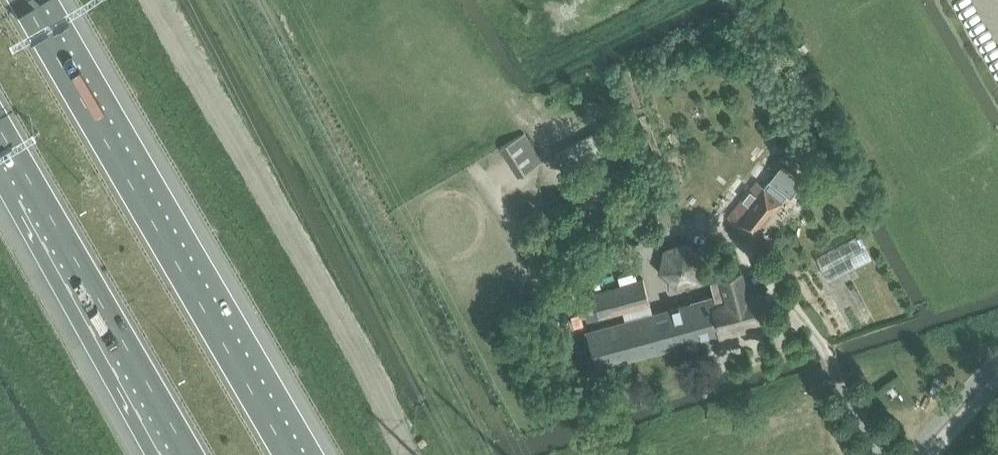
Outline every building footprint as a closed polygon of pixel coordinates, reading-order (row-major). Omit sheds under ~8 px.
[(567,174),(623,144),(613,125),(558,154),(567,174)] [(509,144),(502,149),(519,176),(526,171),(542,161),(524,134),(509,144)] [(783,200),(794,185),(776,171),(764,186),(757,181),(729,217),(755,237),(783,200)] [(860,235),(818,258),(830,280),(872,257),(860,235)] [(659,271),(676,289),(699,280),(704,255),(687,239),(663,247),(659,271)] [(594,293),(594,294),(582,297),(588,321),(601,317),(625,311),(627,320),(587,331),(597,368),(721,334),(727,332),(732,331),(748,327),(769,321),(761,291),(748,294),(741,268),(720,273),(721,278),(712,281),(716,295),(693,301),(693,302),(654,313),(651,303),(644,279),(594,293)]
